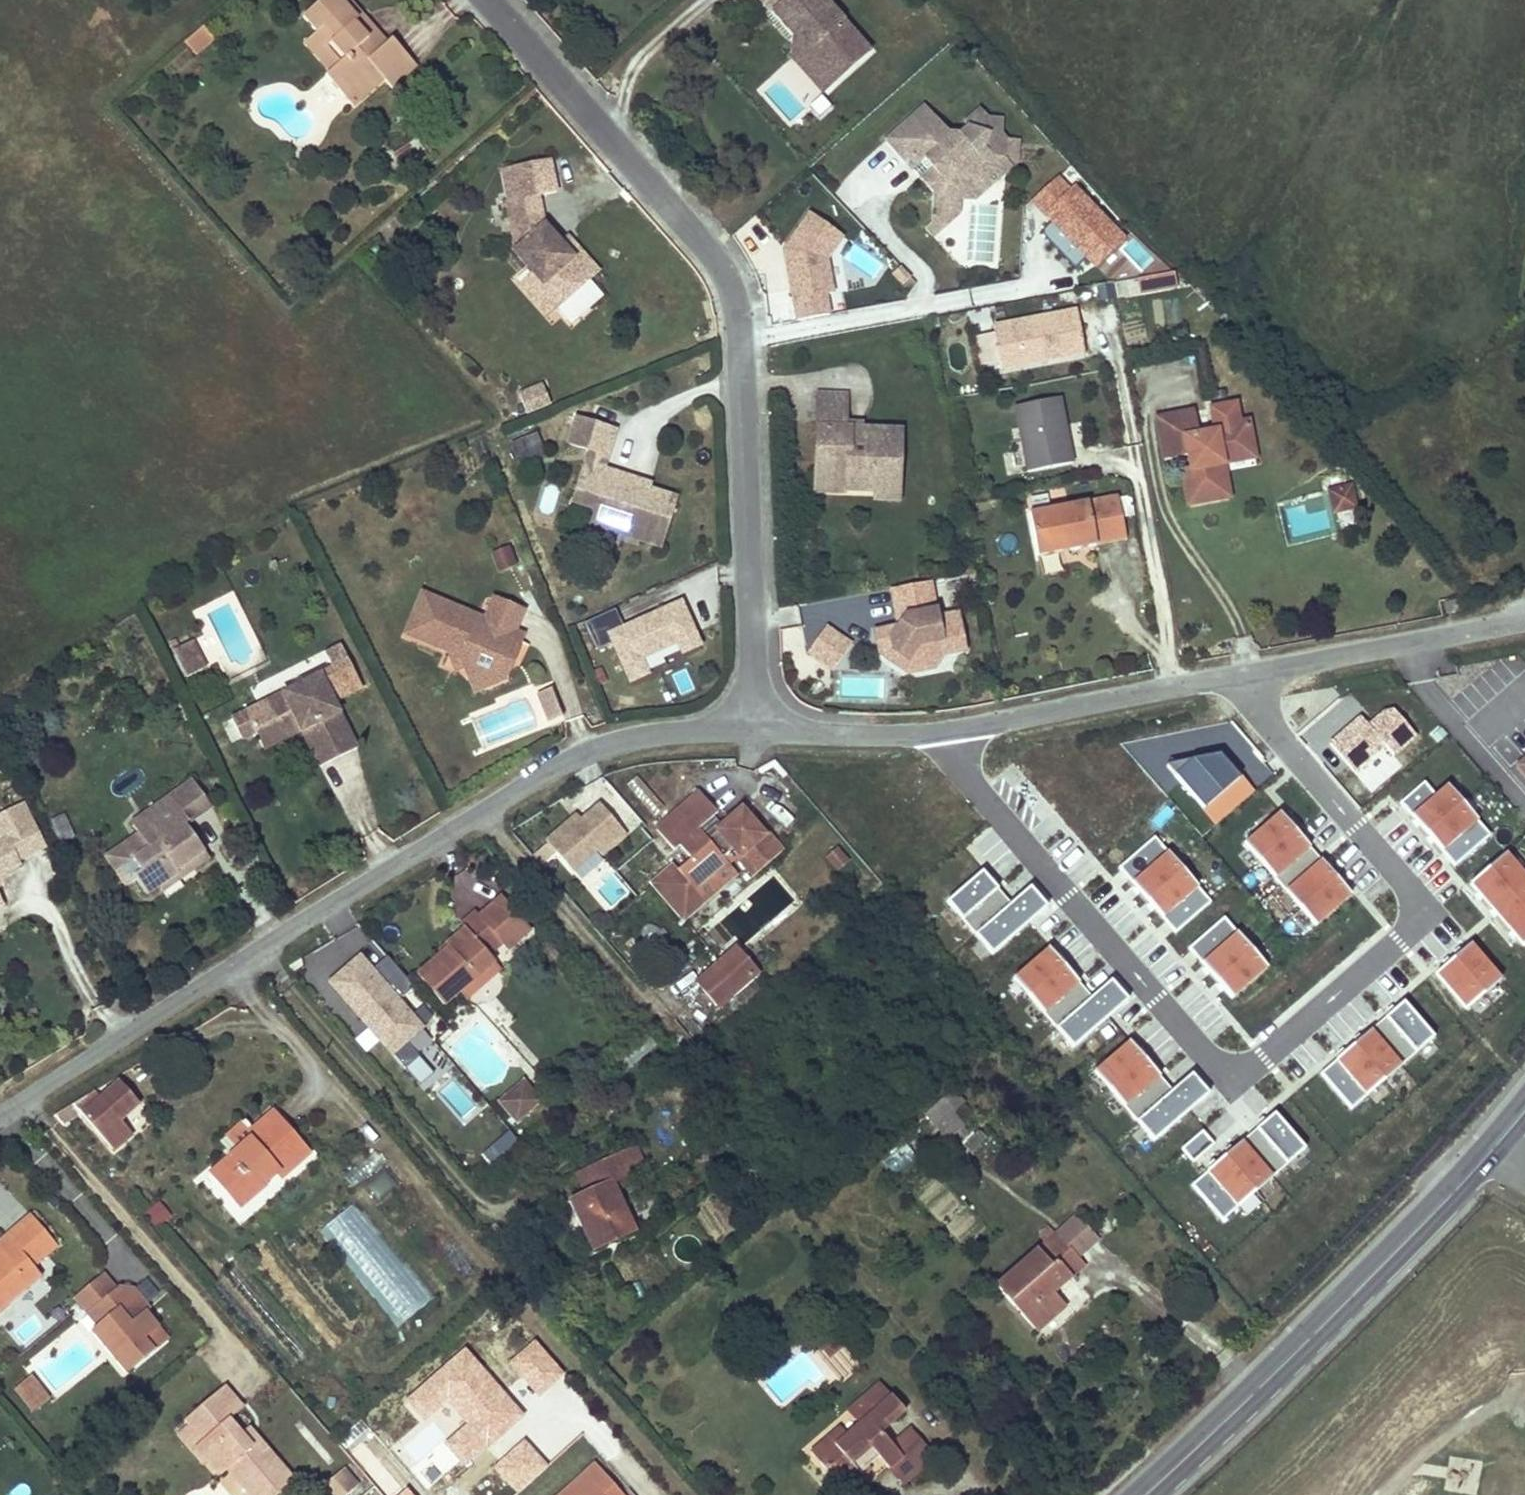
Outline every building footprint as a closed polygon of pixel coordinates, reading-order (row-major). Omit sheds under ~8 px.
[(342,0),(323,0),(305,15),(317,30),(304,42),(328,70),(326,73),(348,98),(376,72),(383,79),(393,90),(418,67),(395,41),(389,45),(377,31),(366,42),(358,31),(361,28),(357,23),(360,20),(342,0)] [(360,20),(357,23),(361,28),(358,31),(366,42),(377,31),(350,0),(342,0),(360,20)] [(768,5),(796,38),(803,32),(807,37),(807,42),(813,49),(810,52),(809,66),(830,90),(856,68),(843,53),(853,45),(840,29),(845,23),(826,0),(773,0),(768,5)] [(872,54),(845,23),(840,29),(853,45),(843,53),(856,68),(872,54)] [(215,39),(203,27),(185,43),(196,56),(215,39)] [(803,32),(796,38),(795,59),(824,94),(830,90),(809,66),(810,52),(813,49),(807,42),(807,37),(803,32)] [(376,72),(348,98),(353,104),(383,79),(376,72)] [(926,107),(913,118),(921,127),(927,122),(932,128),(939,122),(926,107)] [(921,127),(913,118),(888,142),(907,164),(910,162),(917,169),(926,161),(931,169),(920,179),(934,195),(934,199),(952,199),(952,188),(963,178),(981,179),(989,189),(1002,177),(997,170),(997,160),(1007,161),(1013,168),(1020,161),(1021,140),(1008,140),(1003,134),(1003,121),(988,120),(981,111),(967,123),(970,128),(963,135),(951,135),(939,122),(932,128),(927,122),(921,127)] [(997,170),(1002,177),(1013,168),(1007,161),(997,160),(997,170)] [(917,169),(914,171),(920,179),(931,169),(926,161),(917,169)] [(514,253),(526,267),(543,285),(537,290),(556,311),(593,280),(547,228),(547,227),(541,196),(557,193),(550,162),(502,171),(517,250),(514,253)] [(1077,188),(1073,192),(1058,177),(1032,203),(1098,270),(1124,244),(1128,240),(1077,188)] [(934,199),(933,225),(938,232),(989,189),(981,179),(963,178),(952,188),(952,199),(934,199)] [(832,315),(828,297),(838,295),(832,261),(848,239),(811,213),(783,252),(797,322),(832,315)] [(551,225),(547,228),(593,280),(601,273),(569,236),(565,241),(551,225)] [(938,232),(933,225),(927,231),(932,237),(938,232)] [(543,285),(526,267),(512,280),(547,320),(556,311),(537,290),(543,285)] [(900,270),(894,275),(906,287),(911,281),(900,270)] [(1174,277),(1140,282),(1142,293),(1176,287),(1174,277)] [(1115,283),(1117,297),(1137,294),(1135,280),(1115,283)] [(1087,288),(1089,303),(1115,301),(1113,285),(1087,288)] [(1085,354),(1077,312),(994,328),(1002,370),(1085,354)] [(544,385),(519,395),(527,416),(552,405),(544,385)] [(820,397),(818,463),(827,463),(827,478),(848,479),(848,492),(878,493),(895,493),(895,471),(901,471),(901,434),(864,432),(864,438),(849,437),(848,432),(847,432),(848,398),(820,397)] [(1073,464),(1060,399),(1015,408),(1028,473),(1073,464)] [(1222,501),(1216,463),(1255,456),(1249,425),(1216,431),(1217,435),(1197,438),(1193,414),(1156,420),(1163,464),(1189,459),(1192,471),(1183,472),(1189,506),(1222,501)] [(569,445),(589,451),(606,457),(615,430),(577,418),(569,445)] [(545,455),(537,433),(512,442),(520,464),(545,455)] [(589,451),(585,465),(602,470),(606,457),(589,451)] [(1025,467),(1022,453),(1004,457),(1007,471),(1025,467)] [(1255,456),(1216,463),(1222,501),(1230,499),(1225,468),(1256,463),(1255,456)] [(818,463),(817,491),(848,492),(848,479),(827,478),(827,463),(818,463)] [(602,470),(585,465),(574,500),(596,507),(590,524),(625,535),(626,529),(644,535),(643,540),(662,547),(676,500),(650,492),(652,485),(632,479),(630,486),(620,482),(622,476),(602,470)] [(895,493),(878,493),(877,501),(900,501),(901,471),(895,471),(895,493)] [(632,479),(622,476),(620,482),(630,486),(632,479)] [(539,512),(555,516),(561,490),(546,486),(539,512)] [(1336,509),(1351,505),(1347,490),(1332,494),(1336,509)] [(1039,559),(1062,555),(1061,549),(1068,547),(1069,553),(1127,542),(1119,498),(1030,514),(1039,559)] [(626,529),(625,535),(643,540),(644,535),(626,529)] [(512,567),(505,550),(489,557),(496,573),(512,567)] [(955,652),(948,615),(928,619),(921,583),(882,590),(890,628),(866,633),(871,655),(885,652),(912,672),(925,670),(935,656),(955,652)] [(406,636),(449,653),(455,656),(461,652),(465,659),(462,661),(465,667),(473,679),(491,683),(506,672),(497,660),(502,655),(496,647),(501,636),(512,641),(524,611),(494,599),(484,621),(422,595),(406,636)] [(1463,610),(1461,599),(1446,602),(1448,613),(1463,610)] [(706,645),(687,601),(630,626),(622,607),(587,623),(601,657),(622,649),(635,681),(653,673),(647,657),(683,641),(688,653),(706,645)] [(832,658),(840,646),(818,631),(801,655),(819,667),(827,655),(832,658)] [(497,660),(506,672),(522,645),(512,641),(501,636),(496,647),(502,655),(497,660)] [(197,644),(179,647),(183,672),(201,669),(197,644)] [(455,656),(449,653),(457,671),(465,667),(462,661),(465,659),(461,652),(455,656)] [(912,672),(885,652),(871,655),(897,675),(912,672)] [(824,671),(832,658),(827,655),(819,667),(824,671)] [(299,688),(246,715),(267,758),(306,739),(309,745),(318,741),(329,764),(357,750),(332,699),(359,685),(348,663),(299,688)] [(238,700),(246,715),(299,688),(292,673),(238,700)] [(552,688),(537,695),(548,722),(564,715),(552,688)] [(1369,723),(1362,714),(1326,742),(1354,776),(1389,749),(1394,754),(1416,737),(1391,705),(1369,723)] [(306,739),(267,758),(271,765),(309,745),(306,739)] [(318,741),(309,745),(320,769),(329,764),(318,741)] [(1219,754),(1167,767),(1215,824),(1252,793),(1219,754)] [(206,858),(184,825),(209,807),(191,781),(170,796),(144,814),(146,817),(130,828),(134,834),(137,838),(145,849),(130,859),(111,872),(121,887),(134,879),(144,893),(156,885),(187,863),(191,869),(206,858)] [(1491,837),(1447,787),(1436,797),(1425,785),(1401,807),(1411,819),(1455,868),(1491,837)] [(705,900),(697,890),(727,865),(723,859),(735,849),(741,855),(737,858),(754,877),(780,853),(764,833),(762,834),(741,811),(708,841),(697,829),(716,813),(700,794),(659,829),(676,850),(682,845),(693,859),(680,872),(675,867),(655,884),(685,918),(705,900)] [(0,818),(0,840),(1,843),(6,841),(17,862),(47,847),(26,805),(0,818)] [(578,817),(549,844),(574,872),(597,852),(601,858),(627,835),(600,805),(582,821),(578,817)] [(1313,853),(1280,814),(1244,845),(1278,883),(1313,853)] [(137,838),(134,834),(101,857),(111,872),(130,859),(145,849),(137,838)] [(1118,871),(1149,904),(1184,872),(1153,839),(1118,871)] [(3,876),(20,868),(17,862),(6,841),(1,843),(0,844),(0,877),(3,876)] [(852,862),(839,846),(826,858),(839,873),(852,862)] [(1350,895),(1313,853),(1278,883),(1314,926),(1350,895)] [(1508,854),(1468,885),(1520,949),(1524,945),(1524,875),(1508,854)] [(160,891),(191,869),(187,863),(156,885),(160,891)] [(727,865),(697,890),(705,900),(707,902),(737,876),(727,865)] [(1030,889),(1011,905),(982,871),(947,901),(992,954),(1027,924),(1046,908),(1030,889)] [(1212,903),(1184,872),(1149,904),(1177,935),(1212,903)] [(445,959),(442,956),(418,977),(443,1007),(461,992),(495,963),(489,957),(502,946),(509,952),(534,930),(503,896),(478,918),(474,914),(460,926),(464,930),(445,947),(451,954),(445,959)] [(1267,968),(1225,918),(1190,947),(1232,998),(1267,968)] [(1502,979),(1471,944),(1432,979),(1463,1013),(1502,979)] [(445,947),(439,952),(442,956),(445,959),(451,954),(445,947)] [(1111,982),(1095,997),(1049,949),(1015,980),(1079,1048),(1112,1016),(1129,1001),(1111,982)] [(360,956),(328,985),(395,1059),(427,1031),(360,956)] [(696,985),(715,1008),(746,983),(727,959),(696,985)] [(495,963),(461,992),(466,999),(500,970),(495,963)] [(1435,1036),(1404,1001),(1319,1078),(1349,1112),(1435,1036)] [(416,1012),(430,1033),(442,1025),(428,1004),(416,1012)] [(1129,1040),(1094,1071),(1158,1140),(1192,1109),(1209,1093),(1191,1073),(1174,1089),(1129,1040)] [(421,1086),(434,1075),(420,1058),(406,1069),(421,1086)] [(546,1102),(527,1080),(500,1103),(518,1125),(546,1102)] [(101,1101),(82,1117),(111,1153),(130,1136),(119,1122),(138,1106),(120,1085),(101,1101)] [(953,1092),(927,1114),(948,1138),(964,1126),(952,1112),(962,1103),(953,1092)] [(76,1110),(82,1117),(101,1101),(95,1094),(76,1110)] [(255,1135),(227,1160),(210,1175),(239,1209),(259,1191),(253,1184),(271,1169),(277,1175),(280,1179),(307,1154),(272,1114),(252,1131),(255,1135)] [(1277,1114),(1227,1157),(1260,1195),(1310,1152),(1277,1114)] [(222,1154),(227,1160),(255,1135),(252,1131),(244,1121),(219,1144),(225,1151),(222,1154)] [(1214,1144),(1202,1131),(1182,1149),(1193,1163),(1214,1144)] [(521,1146),(510,1132),(493,1146),(504,1159),(521,1146)] [(595,1191),(585,1196),(571,1203),(592,1250),(633,1231),(612,1185),(642,1170),(632,1150),(586,1172),(595,1191)] [(1260,1195),(1227,1157),(1193,1186),(1226,1224),(1260,1195)] [(253,1184),(259,1191),(277,1175),(271,1169),(253,1184)] [(586,1172),(575,1177),(585,1196),(595,1191),(586,1172)] [(175,1219),(161,1200),(143,1214),(156,1232),(175,1219)] [(0,1256),(0,1311),(40,1276),(34,1268),(57,1247),(32,1216),(6,1238),(12,1245),(10,1247),(0,1256)] [(1076,1216),(1056,1235),(1076,1258),(1096,1239),(1076,1216)] [(1054,1237),(1048,1231),(1041,1237),(1046,1244),(1047,1243),(1054,1237)] [(10,1247),(0,1235),(0,1256),(10,1247)] [(1046,1244),(997,1288),(1035,1332),(1066,1306),(1053,1291),(1082,1265),(1076,1258),(1056,1235),(1054,1237),(1047,1243),(1046,1244)] [(167,1342),(144,1314),(148,1311),(124,1282),(114,1290),(101,1275),(73,1298),(97,1328),(132,1370),(167,1342)] [(823,1323),(810,1334),(832,1359),(844,1348),(823,1323)] [(132,1370),(97,1328),(92,1333),(127,1375),(132,1370)] [(1516,1358),(1524,1361),(1524,1340),(1521,1339),(1516,1358)] [(32,1376),(20,1386),(25,1391),(36,1381),(32,1376)] [(884,1386),(878,1380),(847,1408),(848,1410),(862,1398),(866,1402),(884,1386)] [(25,1391),(20,1386),(16,1390),(36,1413),(40,1408),(37,1405),(48,1395),(36,1381),(25,1391)] [(835,1444),(828,1436),(810,1453),(839,1485),(856,1470),(860,1474),(878,1458),(904,1486),(936,1458),(910,1429),(891,1444),(881,1433),(906,1411),(884,1386),(866,1402),(852,1414),(860,1422),(844,1437),(835,1444)] [(191,1428),(202,1441),(196,1447),(207,1460),(219,1475),(227,1468),(249,1494),(276,1494),(292,1481),(258,1441),(251,1447),(241,1436),(228,1420),(241,1410),(223,1388),(185,1420),(191,1428)] [(52,1399),(48,1395),(37,1405),(40,1408),(52,1399)] [(848,1410),(852,1414),(866,1402),(862,1398),(848,1410)] [(370,1466),(388,1447),(363,1423),(344,1443),(370,1466)] [(202,1441),(191,1428),(179,1437),(202,1464),(207,1460),(196,1447),(202,1441)] [(249,1429),(241,1436),(251,1447),(258,1441),(249,1429)] [(837,1429),(828,1436),(835,1444),(844,1437),(837,1429)] [(594,1466),(562,1494),(619,1494),(594,1466)] [(343,1468),(324,1484),(333,1494),(346,1494),(358,1485),(343,1468)]
